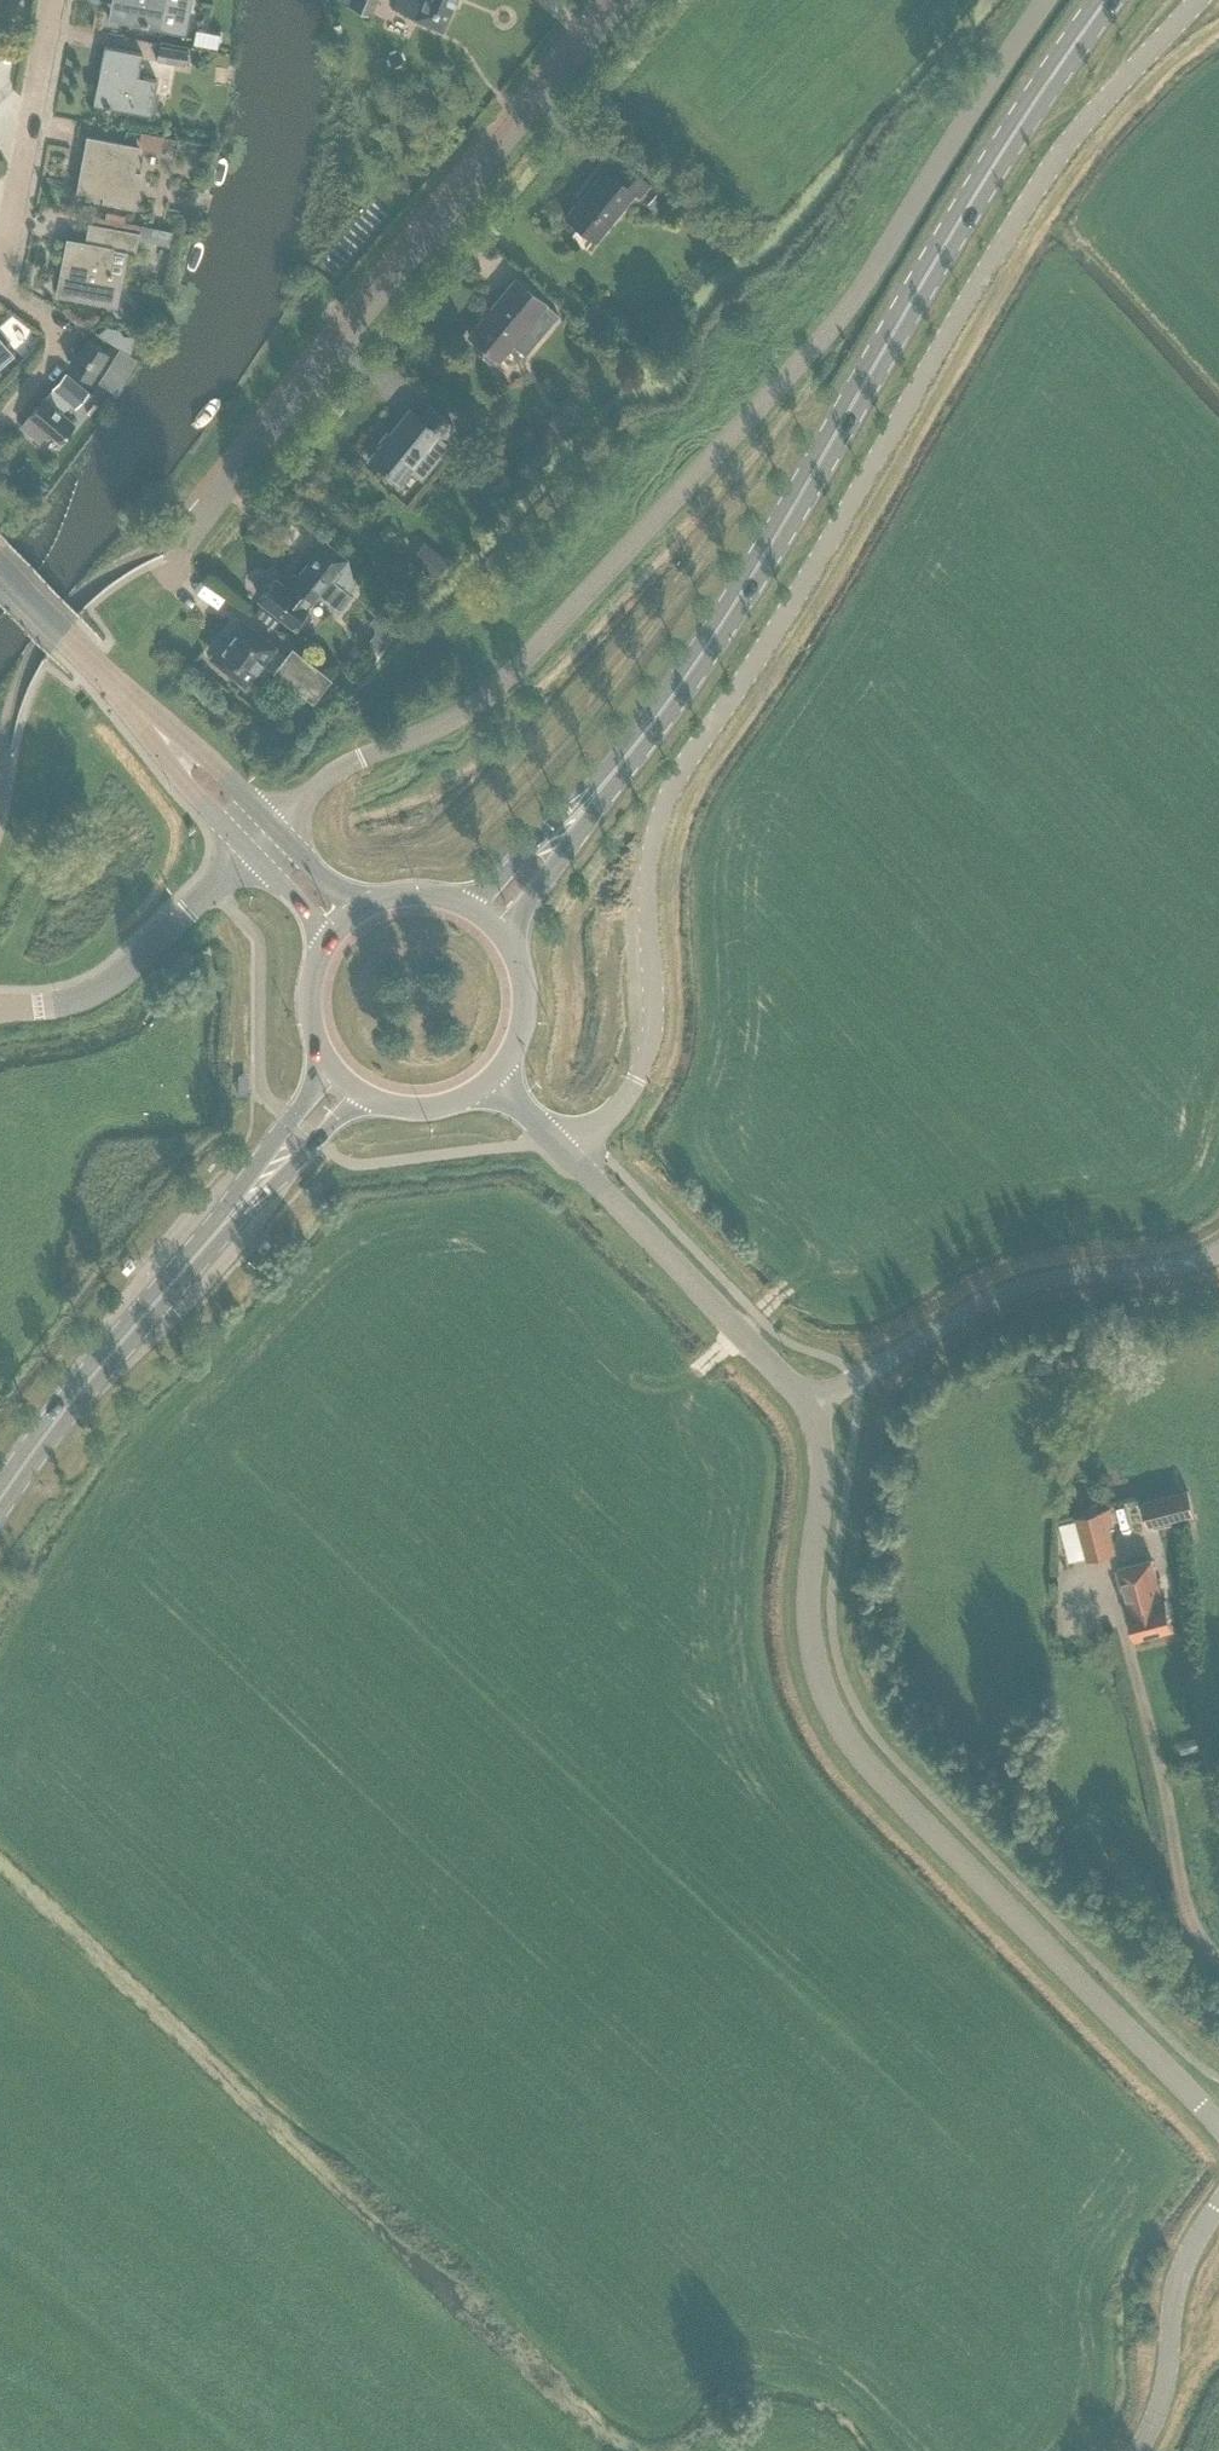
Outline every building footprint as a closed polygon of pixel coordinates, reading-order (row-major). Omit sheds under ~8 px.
[(111,10),(122,12),(121,21),(162,28),(183,33),(189,0),(113,0),(111,10)] [(372,16),(378,0),(350,0),(348,5),(372,16)] [(442,28),(454,0),(394,0),(391,6),(442,28)] [(196,30),(193,44),(216,48),(218,34),(207,32),(202,31),(196,30)] [(159,45),(156,61),(185,66),(188,50),(159,45)] [(93,104),(150,115),(157,80),(138,76),(142,54),(104,47),(93,104)] [(146,127),(144,143),(163,146),(165,129),(146,127)] [(103,201),(132,207),(139,173),(133,172),(138,147),(87,137),(77,191),(104,196),(103,201)] [(634,192),(638,196),(649,183),(624,163),(615,175),(606,168),(566,217),(594,240),(634,192)] [(646,202),(660,213),(670,200),(657,189),(646,202)] [(171,237),(171,224),(145,223),(145,236),(171,237)] [(67,240),(57,294),(115,305),(121,276),(127,252),(133,253),(137,233),(89,224),(86,244),(67,240)] [(546,302),(527,286),(522,292),(518,289),(509,299),(503,294),(469,336),(485,349),(483,352),(483,357),(489,361),(493,361),(496,358),(497,359),(511,342),(524,353),(557,313),(545,304),(546,302)] [(106,325),(96,333),(109,341),(114,345),(119,348),(129,354),(134,335),(123,335),(118,327),(106,325)] [(70,367),(89,379),(106,352),(87,340),(70,367)] [(11,354),(0,342),(0,364),(11,354)] [(115,354),(113,358),(131,369),(137,359),(129,354),(119,348),(116,351),(115,354)] [(53,388),(45,398),(44,398),(29,415),(30,416),(21,426),(39,442),(48,431),(59,440),(74,423),(62,413),(70,403),(71,404),(84,389),(65,373),(52,388),(53,388)] [(409,410),(369,459),(398,483),(409,470),(419,479),(447,445),(442,441),(454,427),(429,407),(420,418),(409,410)] [(424,540),(407,561),(431,581),(449,559),(439,552),(436,549),(428,543),(424,540)] [(300,626),(309,614),(305,610),(317,595),(337,611),(350,594),(347,591),(353,584),(348,564),(345,559),(346,558),(324,541),(296,577),(293,574),(283,586),(274,579),(258,599),(292,626),(294,623),(300,626)] [(374,634),(368,641),(378,651),(401,625),(395,620),(390,616),(381,608),(369,622),(374,627),(374,634)] [(247,683),(257,670),(266,678),(273,669),(312,699),(315,694),(326,702),(340,685),(329,676),(330,675),(291,645),(283,655),(275,648),(255,632),(257,630),(247,623),(245,625),(241,621),(239,623),(226,639),(213,657),(233,673),(231,676),(243,684),(245,682),(247,683)] [(1137,1510),(1140,1532),(1186,1525),(1182,1503),(1137,1510)] [(1085,1525),(1094,1556),(1119,1550),(1110,1518),(1085,1525)] [(1163,1601),(1152,1559),(1117,1569),(1135,1636),(1173,1626),(1166,1600),(1163,1601)]
